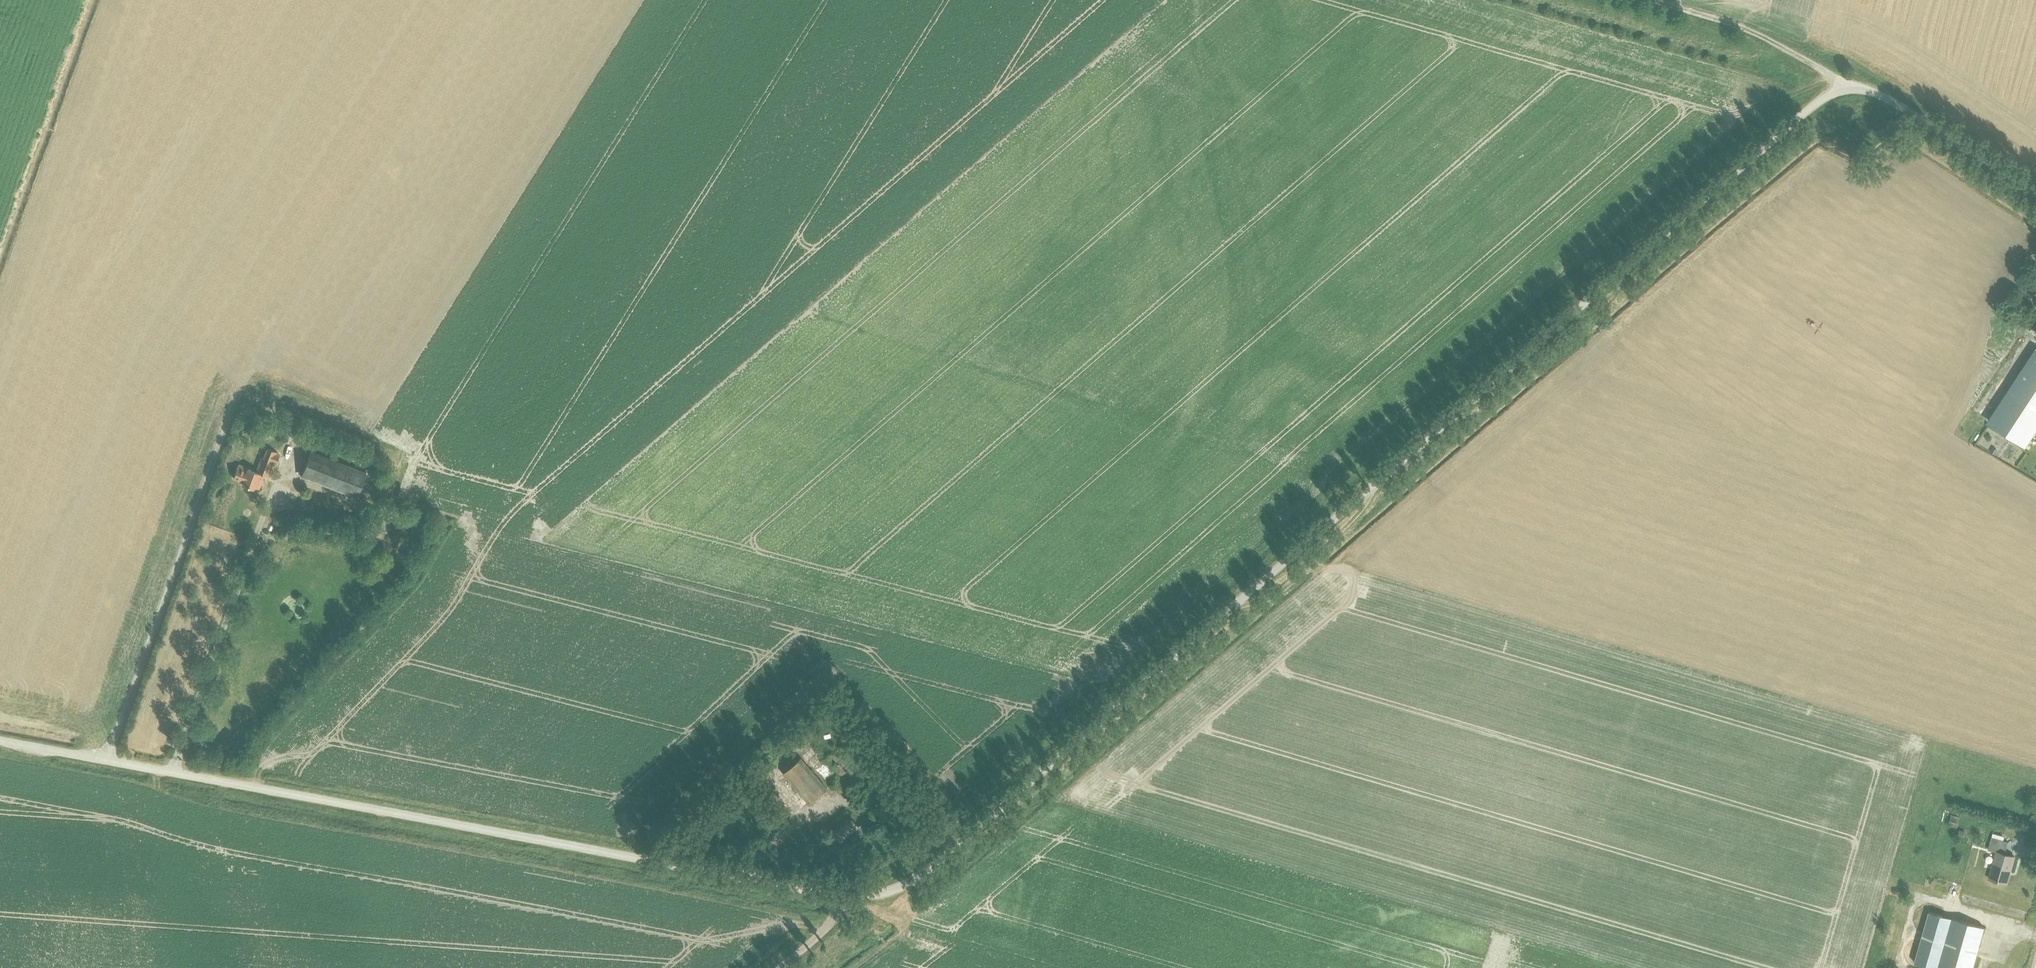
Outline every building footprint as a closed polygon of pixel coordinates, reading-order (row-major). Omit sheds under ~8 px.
[(1988,420),(2026,446),(2035,430),(2035,348),(1988,420)] [(310,450),(300,476),(356,497),(366,471),(310,450)] [(266,465),(259,463),(256,472),(248,469),(242,484),(253,488),(253,485),(258,487),(266,465)] [(838,749),(826,759),(841,775),(852,765),(838,749)] [(783,772),(809,803),(827,788),(801,757),(783,772)] [(1958,816),(1951,814),(1949,823),(1956,825),(1958,816)] [(841,841),(850,833),(855,840),(868,829),(862,822),(858,825),(850,815),(832,831),(841,841)] [(1992,837),(1988,849),(1997,852),(1997,851),(2000,839),(1992,837)] [(1997,852),(1989,878),(2007,883),(2014,856),(2005,854),(1997,851),(1997,852)] [(1952,918),(1929,911),(1915,963),(1934,967),(1938,967),(1952,918)] [(1938,967),(1973,967),(1984,927),(1952,918),(1938,967)]
